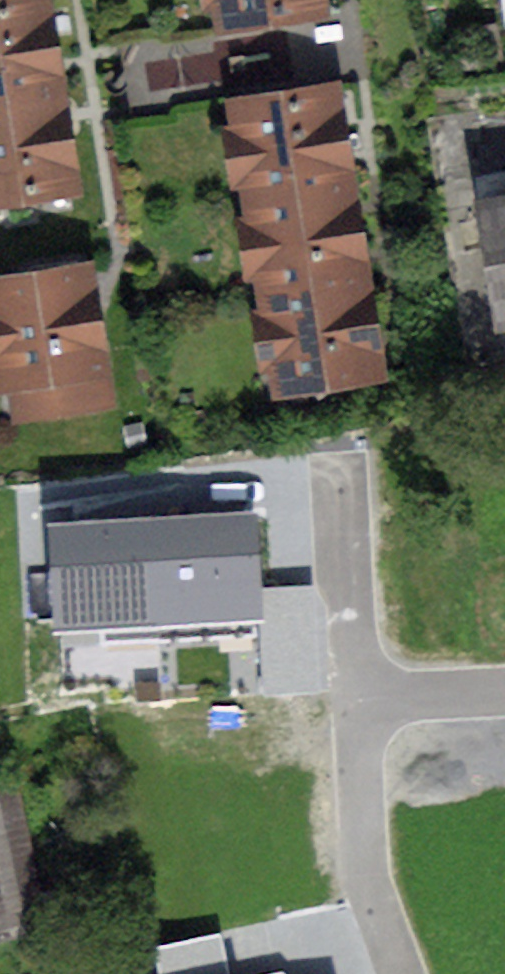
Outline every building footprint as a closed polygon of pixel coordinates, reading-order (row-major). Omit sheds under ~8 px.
[(219,34),(326,17),(323,0),(214,0),(219,34)] [(53,4),(0,14),(0,220),(90,203),(74,115),(64,63),(53,4)] [(340,94),(228,110),(270,396),(382,380),(370,300),(357,209),(350,159),(340,94)] [(492,329),(504,327),(504,214),(475,219),(492,329)] [(94,275),(0,291),(0,353),(14,432),(119,413),(94,275)] [(201,521),(154,523),(159,639),(217,636),(216,611),(254,609),(250,519),(201,521)] [(96,526),(57,528),(61,618),(99,617),(100,641),(159,639),(154,523),(96,526)] [(263,590),(264,623),(301,622),(300,590),(263,590)] [(0,773),(0,937),(34,930),(1,772),(0,773)]
